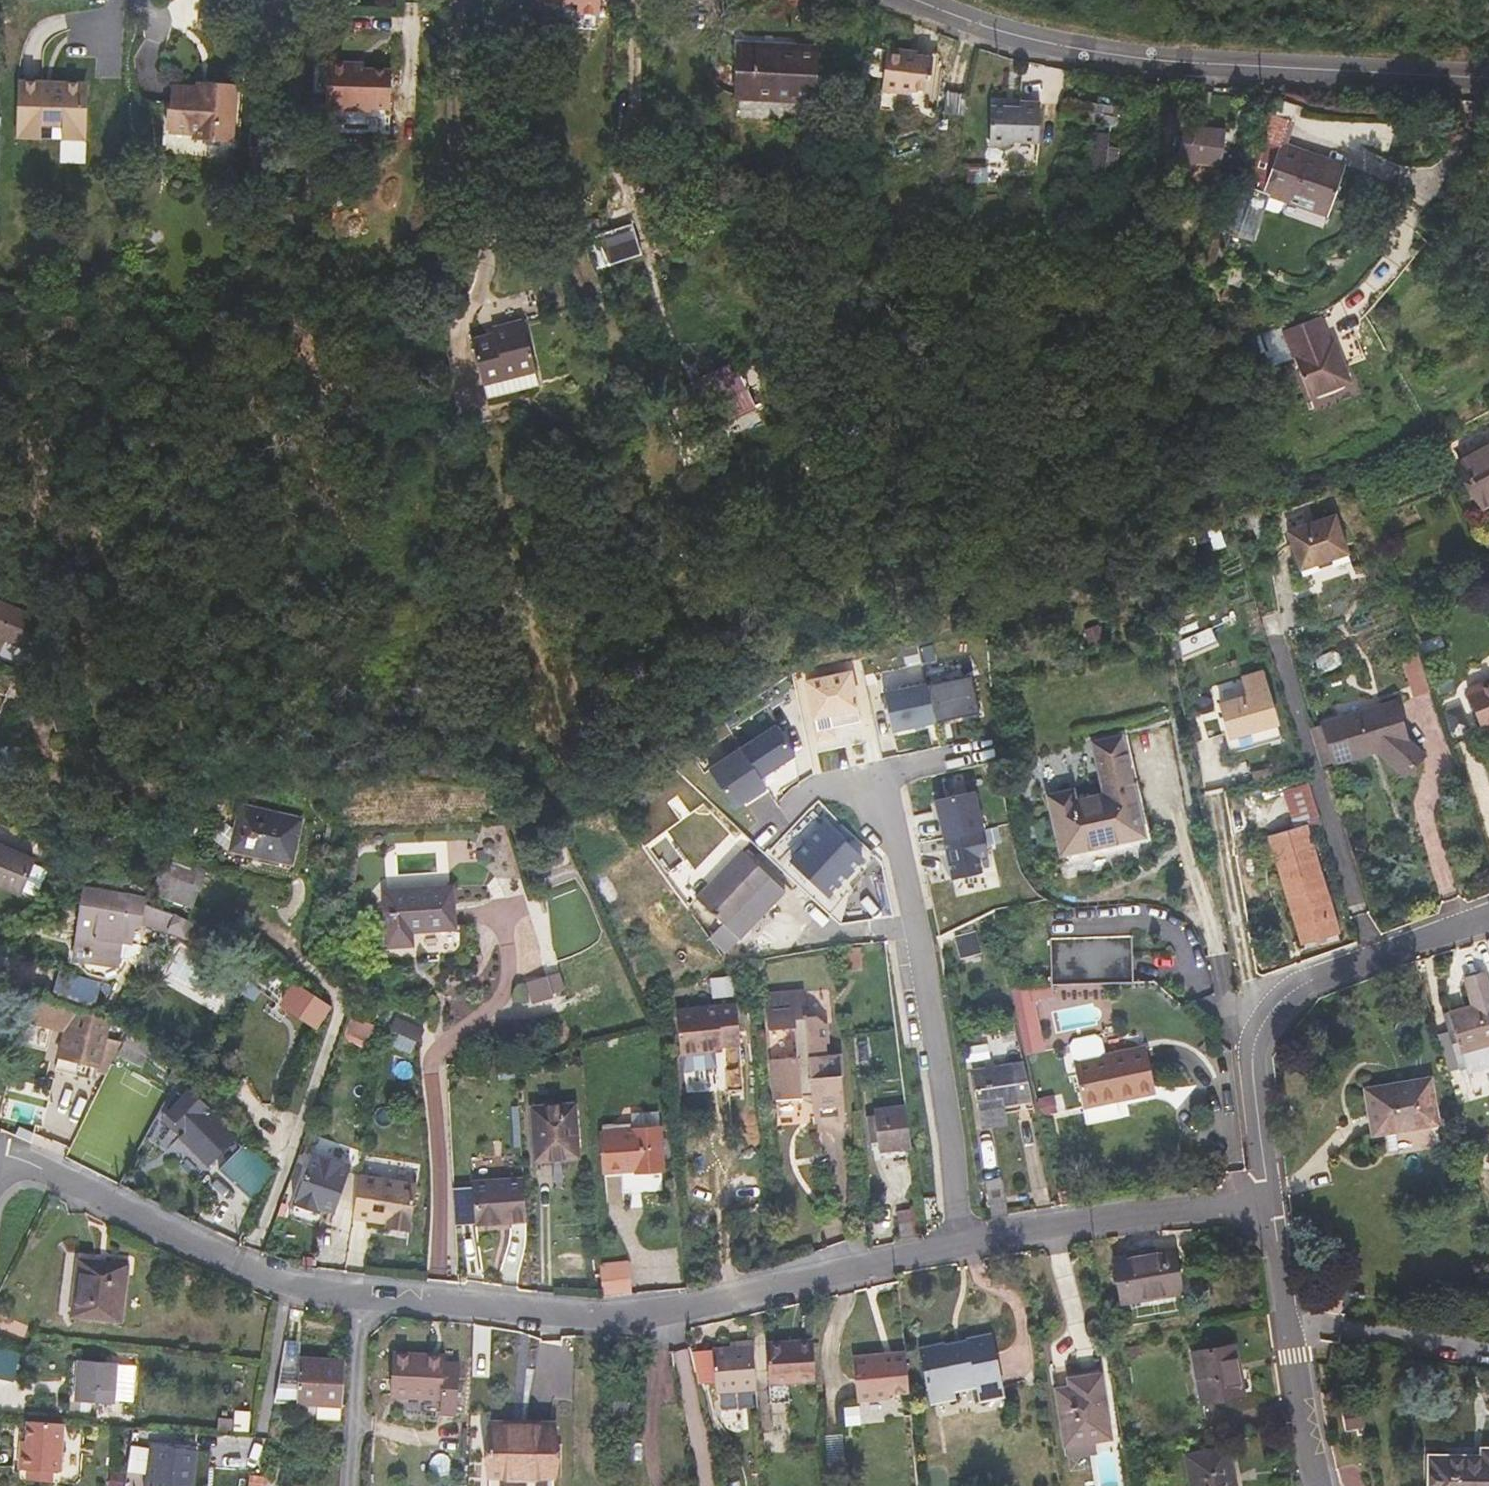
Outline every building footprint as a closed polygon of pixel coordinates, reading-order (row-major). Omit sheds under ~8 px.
[(540,4),(561,5),(561,0),(577,1),(577,16),(599,16),(600,0),(540,0),(540,4)] [(813,100),(816,50),(739,46),(737,96),(813,100)] [(886,53),(915,57),(915,50),(887,47),(886,53)] [(911,90),(915,57),(886,53),(881,91),(900,93),(901,88),(911,90)] [(929,92),(933,59),(917,57),(915,57),(911,90),(929,92)] [(325,110),(367,112),(371,112),(371,109),(390,110),(392,71),(368,70),(365,70),(365,64),(327,63),(325,110)] [(44,82),(19,81),(18,107),(26,107),(25,126),(43,126),(42,139),(63,139),(63,140),(87,141),(88,108),(83,108),(83,84),(64,83),(64,88),(44,87),(44,82)] [(232,142),(236,84),(211,82),(210,91),(198,91),(199,88),(171,86),(167,132),(194,134),(193,140),(232,142)] [(199,88),(198,91),(210,91),(211,82),(199,82),(199,88)] [(1108,107),(1111,98),(1098,95),(1097,105),(1108,107)] [(1116,125),(1119,109),(1108,107),(1097,105),(1063,99),(1060,115),(1116,125)] [(1022,107),(1011,106),(994,105),(992,118),(992,128),(990,144),(1000,145),(1017,140),(1039,142),(1043,103),(1023,101),(1022,107)] [(42,139),(43,126),(25,126),(26,107),(18,107),(17,139),(42,140),(42,139)] [(1259,110),(1231,181),(1270,196),(1326,218),(1344,168),(1320,159),(1322,155),(1288,142),(1295,123),(1259,110)] [(1221,163),(1226,131),(1195,126),(1193,137),(1182,136),(1179,157),(1221,163)] [(1103,177),(1109,134),(1093,132),(1087,176),(1103,177)] [(1322,155),(1320,159),(1344,168),(1345,163),(1322,155)] [(607,231),(633,225),(632,223),(607,231)] [(607,231),(594,236),(609,265),(642,255),(633,225),(607,231)] [(609,265),(594,236),(583,240),(596,270),(609,265)] [(1318,318),(1286,330),(1296,357),(1289,359),(1291,366),(1299,363),(1312,397),(1348,382),(1332,341),(1328,343),(1318,318)] [(540,384),(523,320),(492,328),(493,334),(471,340),(487,398),(540,384)] [(755,408),(733,363),(687,384),(709,429),(755,408)] [(712,452),(698,423),(672,434),(686,465),(710,455),(711,456),(712,456),(713,456),(714,456),(715,454),(714,453),(713,452),(712,452)] [(1459,463),(1483,507),(1488,504),(1488,446),(1459,463)] [(1338,519),(1290,534),(1303,572),(1350,557),(1338,519)] [(37,618),(0,602),(0,639),(24,649),(37,618)] [(1419,653),(1401,658),(1414,697),(1431,692),(1419,653)] [(807,683),(819,739),(834,736),(832,728),(862,722),(851,673),(807,683)] [(1252,699),(1224,707),(1233,737),(1280,724),(1266,674),(1247,679),(1252,699)] [(928,686),(936,723),(980,713),(972,676),(928,686)] [(1243,679),(1213,686),(1216,699),(1246,692),(1243,679)] [(1468,691),(1484,733),(1488,731),(1488,683),(1468,691)] [(893,732),(936,723),(928,684),(885,693),(893,732)] [(1407,740),(1395,703),(1323,724),(1323,725),(1335,764),(1370,753),(1368,748),(1376,746),(1378,751),(1406,776),(1424,756),(1407,740)] [(69,712),(53,716),(57,731),(73,727),(69,712)] [(742,748),(762,778),(796,756),(777,725),(742,748)] [(1335,764),(1323,725),(1310,729),(1322,767),(1335,764)] [(1148,823),(1127,734),(1092,742),(1103,793),(1076,799),(1073,789),(1046,795),(1061,856),(1111,844),(1108,832),(1144,824),(1148,823)] [(710,769),(734,808),(753,796),(756,800),(770,791),(762,778),(742,748),(710,769)] [(1339,933),(1306,825),(1320,821),(1308,784),(1283,791),(1294,829),(1269,836),(1302,944),(1339,933)] [(210,809),(214,791),(185,785),(182,804),(210,809)] [(936,800),(944,839),(983,830),(984,830),(976,791),(936,800)] [(292,861),(301,820),(240,806),(231,850),(248,854),(248,851),(292,861)] [(863,859),(826,824),(791,861),(828,896),(863,859)] [(1144,824),(1108,832),(1111,844),(1147,836),(1144,824)] [(944,839),(953,879),(982,872),(979,857),(989,854),(983,830),(944,839)] [(20,893),(34,858),(0,844),(0,885),(20,893)] [(774,881),(742,850),(695,899),(739,941),(764,915),(752,904),(774,881)] [(191,909),(205,869),(165,855),(151,895),(191,909)] [(764,915),(786,892),(774,881),(752,904),(764,915)] [(143,944),(152,945),(154,927),(187,937),(192,918),(172,911),(172,912),(144,903),(145,894),(81,884),(71,958),(120,965),(121,957),(129,958),(142,951),(143,944)] [(454,928),(451,888),(384,892),(388,946),(411,944),(410,931),(454,928)] [(977,940),(971,926),(956,933),(962,948),(977,940)] [(1129,937),(1049,938),(1053,987),(1134,981),(1129,937)] [(1488,1065),(1488,986),(1484,970),(1464,976),(1472,1005),(1449,1012),(1454,1027),(1448,1029),(1460,1067),(1465,1065),(1467,1071),(1488,1065)] [(547,975),(528,981),(535,1001),(554,994),(547,975)] [(740,996),(738,976),(710,978),(712,999),(740,996)] [(317,1030),(332,1006),(294,980),(279,1004),(317,1030)] [(1053,996),(1053,987),(1013,989),(1028,1055),(1045,1051),(1034,1002),(1053,996)] [(846,1115),(840,1054),(825,1055),(824,1043),(828,1043),(826,1024),(817,1016),(807,1017),(805,992),(767,995),(770,1030),(796,1027),(798,1057),(772,1059),(776,1100),(802,1097),(802,1095),(813,1095),(815,1117),(846,1115)] [(110,1019),(28,995),(23,1019),(64,1031),(54,1067),(93,1079),(110,1019)] [(740,1044),(736,1004),(676,1010),(680,1055),(722,1051),(722,1046),(740,1044)] [(349,1016),(340,1040),(364,1049),(373,1025),(349,1016)] [(413,1052),(423,1027),(401,1018),(391,1042),(413,1052)] [(142,1066),(152,1046),(133,1037),(137,1030),(129,1024),(125,1034),(127,1036),(118,1055),(142,1066)] [(1155,1086),(1147,1047),(1105,1055),(1101,1038),(1095,1034),(1074,1039),(1070,1045),(1083,1108),(1119,1101),(1118,1093),(1155,1086)] [(176,1080),(183,1067),(176,1061),(168,1077),(176,1080)] [(994,1069),(993,1062),(985,1063),(986,1070),(994,1069)] [(1032,1100),(1024,1064),(994,1069),(986,1070),(974,1072),(982,1128),(1006,1124),(1003,1105),(1032,1100)] [(185,1085),(192,1076),(183,1067),(176,1080),(185,1085)] [(515,1069),(500,1070),(500,1079),(516,1078),(515,1069)] [(1438,1123),(1430,1079),(1366,1089),(1374,1134),(1438,1123)] [(1156,1093),(1155,1086),(1118,1093),(1119,1101),(1156,1093)] [(239,1136),(191,1088),(168,1112),(187,1131),(178,1139),(207,1168),(239,1136)] [(579,1158),(575,1104),(531,1107),(535,1161),(579,1158)] [(521,1147),(518,1106),(512,1105),(514,1147),(521,1147)] [(912,1148),(907,1106),(875,1110),(876,1116),(867,1117),(870,1143),(879,1142),(880,1152),(912,1148)] [(187,1131),(168,1112),(159,1120),(178,1139),(187,1131)] [(663,1171),(659,1112),(631,1113),(632,1131),(601,1133),(604,1173),(636,1171),(636,1172),(663,1171)] [(244,1146),(220,1171),(257,1205),(274,1173),(244,1146)] [(535,1166),(579,1163),(579,1158),(535,1161),(535,1166)] [(346,1182),(309,1167),(288,1217),(311,1226),(314,1220),(327,1226),(346,1182)] [(527,1223),(523,1178),(473,1182),(476,1226),(527,1223)] [(1003,1189),(1001,1179),(985,1182),(987,1191),(1003,1189)] [(416,1189),(360,1180),(353,1221),(388,1227),(387,1231),(409,1235),(416,1189)] [(914,1236),(911,1209),(897,1211),(901,1239),(914,1236)] [(1181,1291),(1173,1249),(1115,1260),(1123,1302),(1181,1291)] [(122,1322),(129,1263),(78,1257),(71,1316),(122,1322)] [(632,1293),(628,1259),(599,1262),(603,1297),(632,1293)] [(1005,1395),(993,1335),(968,1340),(971,1354),(948,1359),(945,1344),(919,1350),(930,1403),(956,1397),(955,1391),(977,1386),(980,1401),(1005,1395)] [(816,1381),(813,1339),(766,1342),(769,1384),(816,1381)] [(278,1379),(298,1380),(300,1358),(301,1342),(285,1341),(278,1379)] [(759,1406),(753,1341),(737,1342),(738,1347),(711,1350),(715,1392),(717,1392),(719,1410),(759,1406)] [(1241,1396),(1237,1372),(1240,1372),(1235,1345),(1193,1352),(1203,1403),(1241,1396)] [(17,1384),(22,1355),(0,1351),(0,1381),(17,1384)] [(908,1391),(905,1351),(853,1356),(857,1402),(890,1398),(890,1393),(908,1391)] [(451,1400),(454,1355),(439,1354),(438,1361),(421,1360),(421,1353),(387,1352),(384,1395),(436,1399),(435,1412),(451,1414),(451,1400)] [(343,1405),(345,1360),(300,1358),(298,1380),(297,1403),(343,1405)] [(114,1402),(117,1363),(79,1360),(76,1399),(114,1402)] [(1109,1437),(1101,1375),(1078,1378),(1079,1386),(1071,1388),(1057,1390),(1066,1443),(1095,1439),(1109,1437)] [(1079,1386),(1078,1378),(1070,1379),(1071,1388),(1079,1386)] [(297,1403),(298,1380),(278,1379),(275,1401),(297,1403)] [(232,1419),(219,1418),(218,1428),(231,1429),(232,1419)] [(61,1422),(25,1420),(22,1448),(17,1447),(16,1468),(25,1468),(48,1470),(57,1471),(61,1422)] [(555,1424),(491,1423),(490,1485),(555,1485),(555,1424)] [(280,1450),(281,1439),(271,1437),(269,1449),(280,1450)] [(1097,1451),(1095,1439),(1066,1443),(1068,1456),(1097,1451)] [(195,1457),(172,1453),(173,1447),(151,1444),(146,1485),(190,1485),(195,1457)] [(1228,1476),(1233,1475),(1228,1447),(1186,1455),(1192,1485),(1230,1485),(1228,1476)] [(1484,1450),(1484,1457),(1431,1457),(1431,1485),(1488,1485),(1488,1450),(1484,1450)] [(47,1481),(48,1470),(25,1468),(24,1479),(47,1481)] [(250,1474),(248,1485),(267,1485),(268,1476),(250,1474)] [(126,1477),(116,1475),(115,1485),(125,1485),(126,1477)]
